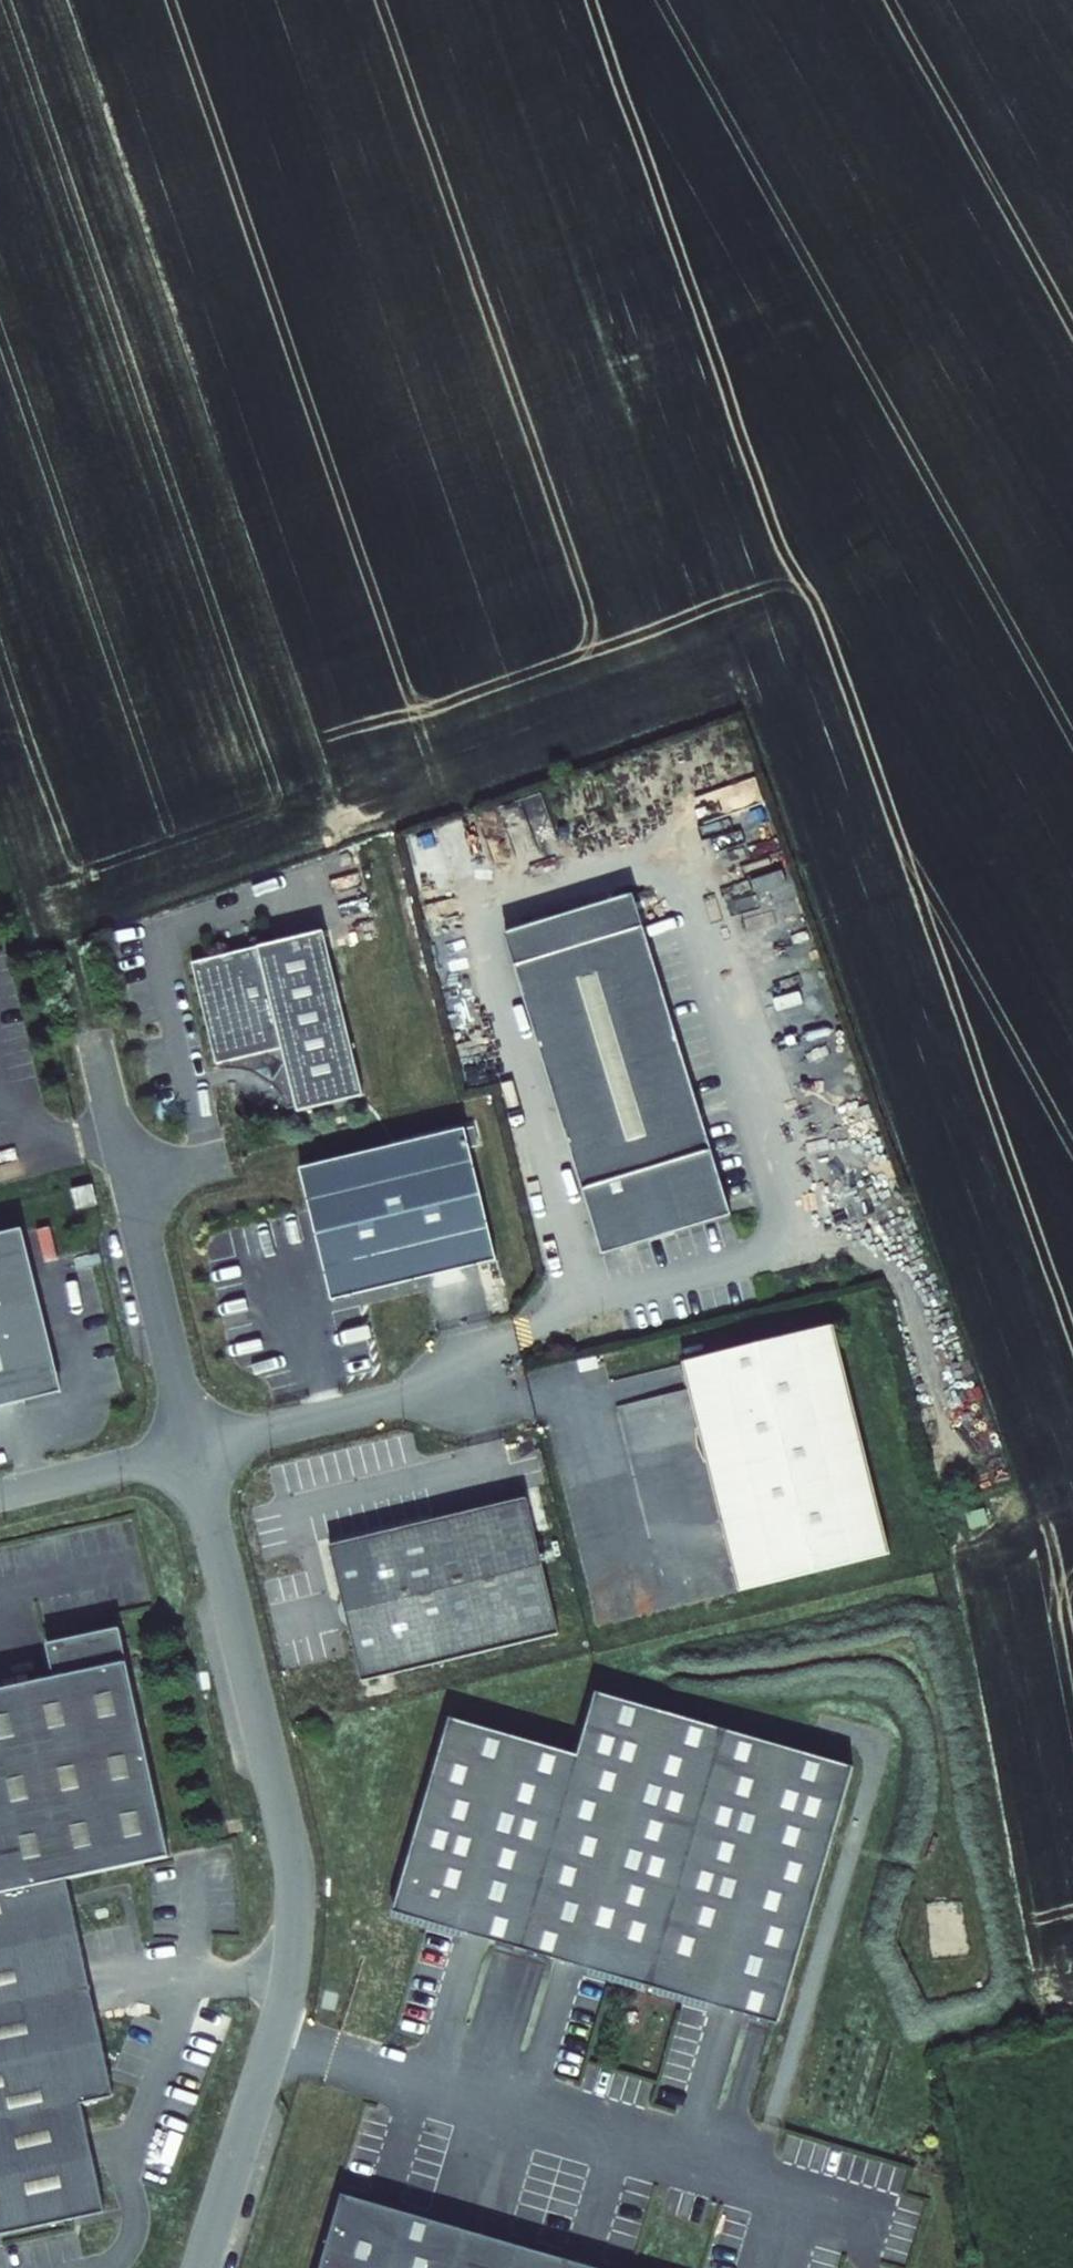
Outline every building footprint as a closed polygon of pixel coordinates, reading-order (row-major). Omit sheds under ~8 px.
[(506,934),(516,966),(644,928),(635,895),(506,934)] [(731,1215),(644,928),(516,966),(603,1254),(731,1215)] [(323,933),(192,964),(217,1066),(224,1064),(225,1070),(232,1069),(239,1069),(245,1070),(252,1071),(258,1074),(264,1077),(270,1081),(275,1085),(279,1091),(282,1096),(285,1102),(287,1109),(295,1107),(297,1112),(363,1096),(323,933)] [(498,1261),(466,1128),(301,1168),(333,1301),(498,1261)] [(92,1184),(72,1189),(77,1209),(97,1205),(92,1184)] [(0,1234),(0,1407),(26,1401),(25,1396),(56,1388),(50,1362),(55,1360),(23,1228),(0,1234)] [(679,1365),(734,1593),(885,1556),(830,1329),(679,1365)] [(527,1498),(330,1545),(363,1681),(560,1634),(527,1498)] [(0,1691),(0,1894),(67,1879),(170,1856),(121,1629),(48,1645),(55,1679),(0,1691)] [(853,1767),(597,1692),(578,1755),(450,1718),(394,1912),(778,2024),(853,1767)] [(67,1879),(0,1894),(0,2235),(105,2212),(82,2104),(114,2097),(67,1879)] [(342,2194),(321,2267),(596,2267),(342,2194)]
